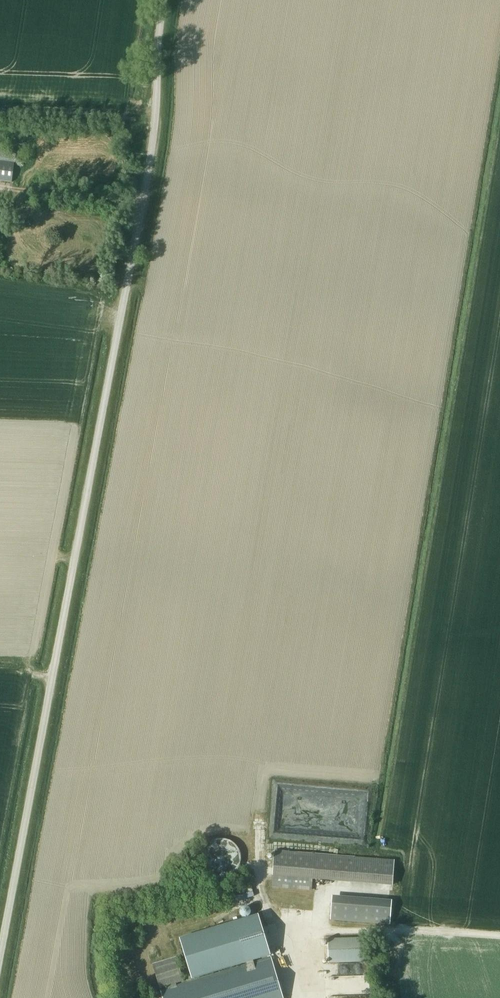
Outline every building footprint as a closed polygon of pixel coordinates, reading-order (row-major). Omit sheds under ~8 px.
[(15,155),(0,152),(0,180),(12,182),(15,155)] [(210,874),(216,877),(221,878),(227,877),(232,874),(237,870),(239,865),(240,859),(240,853),(237,847),(233,842),(228,839),(222,838),(215,839),(210,841),(205,845),(202,851),(201,858),(202,864),(205,870),(210,874)] [(394,860),(274,850),(271,886),(311,890),(312,879),(392,886),(394,860)] [(251,898),(258,897),(257,892),(235,896),(236,901),(251,898)] [(392,903),(332,898),(330,921),(390,926),(392,903)] [(194,978),(270,955),(258,915),(181,938),(194,978)] [(368,961),(366,938),(327,940),(329,963),(368,961)] [(169,988),(161,991),(163,997),(283,997),(271,958),(177,986),(176,983),(183,981),(176,957),(152,964),(159,988),(168,986),(169,988)]
